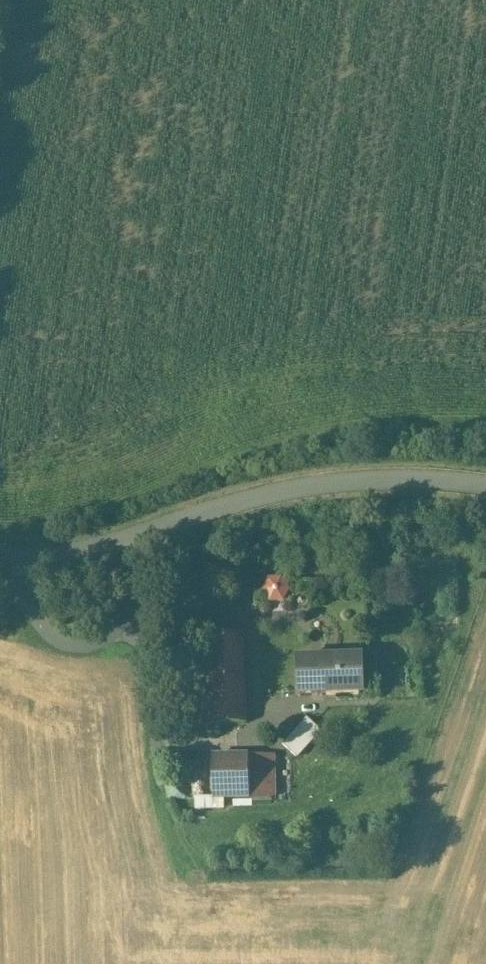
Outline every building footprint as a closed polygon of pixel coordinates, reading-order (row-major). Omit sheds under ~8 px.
[(240,635),(201,638),(205,696),(192,697),(194,727),(247,722),(240,635)] [(363,654),(297,656),(298,697),(364,695),(363,654)] [(302,755),(327,727),(312,713),(287,741),(302,755)] [(262,754),(205,756),(206,802),(264,800),(262,754)]
